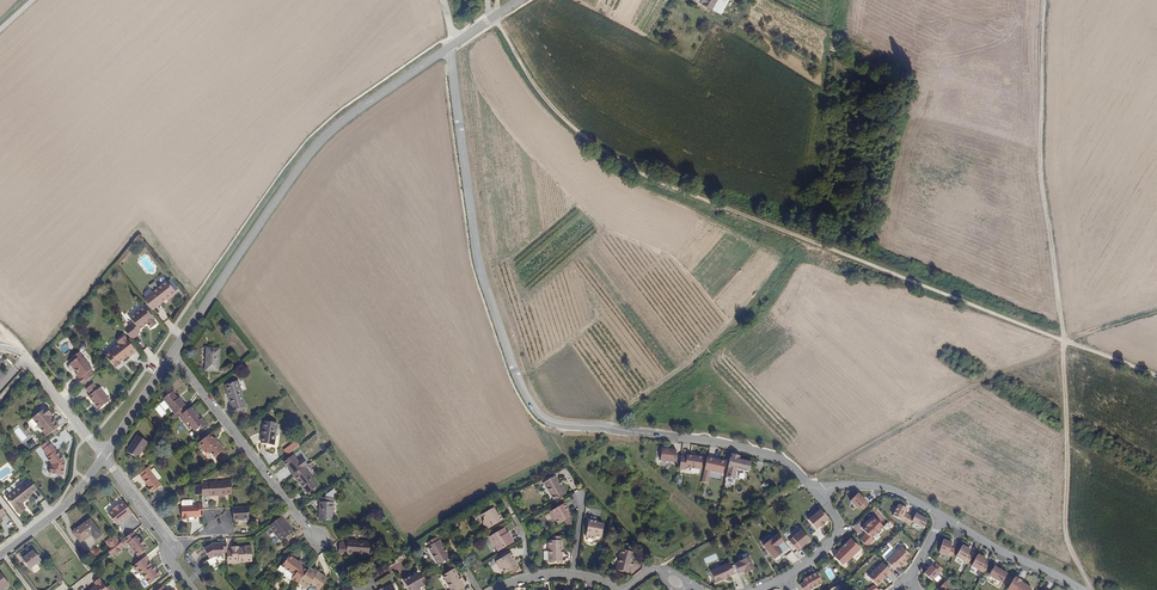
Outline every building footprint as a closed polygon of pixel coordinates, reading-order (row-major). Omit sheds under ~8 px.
[(702,3),(724,15),(733,0),(703,0),(702,3)] [(165,282),(141,299),(150,311),(164,301),(166,303),(176,296),(165,282)] [(131,324),(122,331),(130,341),(138,335),(137,334),(139,332),(138,331),(146,325),(149,330),(156,325),(142,307),(127,319),(131,324)] [(118,345),(103,356),(113,370),(120,365),(119,363),(127,357),(128,360),(136,354),(123,336),(115,342),(118,345)] [(205,348),(203,372),(218,373),(219,349),(205,348)] [(75,381),(79,386),(95,375),(79,352),(71,358),(73,360),(67,364),(75,375),(78,379),(75,381)] [(224,385),(231,412),(246,408),(239,381),(224,385)] [(87,397),(97,411),(109,402),(98,388),(96,390),(92,384),(85,390),(89,395),(87,397)] [(169,393),(161,399),(174,415),(184,407),(177,398),(175,400),(169,393)] [(51,416),(45,408),(30,419),(45,438),(51,433),(55,430),(58,428),(49,417),(51,416)] [(191,408),(178,418),(187,431),(191,428),(194,433),(204,425),(191,408)] [(277,424),(262,421),(258,444),(273,446),(277,424)] [(22,442),(27,438),(17,426),(12,430),(22,442)] [(210,434),(196,444),(203,453),(206,451),(211,459),(224,451),(215,438),(213,439),(210,434)] [(135,436),(125,452),(137,460),(147,444),(135,436)] [(50,464),(47,474),(62,476),(64,462),(49,444),(41,451),(47,457),(45,458),(50,464)] [(663,448),(661,460),(676,462),(677,450),(663,448)] [(740,454),(732,452),(727,474),(735,476),(737,467),(749,470),(751,460),(740,457),(740,454)] [(687,455),(682,454),(680,468),(686,469),(687,465),(701,467),(702,455),(687,453),(687,455)] [(293,476),(304,468),(309,465),(304,458),(300,462),(294,454),(283,462),(293,476)] [(726,460),(708,455),(705,468),(722,472),(726,460)] [(146,468),(139,474),(137,475),(140,478),(149,471),(146,468)] [(292,478),(306,495),(318,486),(304,468),(293,476),(292,478)] [(145,488),(150,495),(161,487),(149,471),(140,478),(146,487),(145,488)] [(542,483),(552,501),(554,500),(561,496),(564,494),(559,484),(560,484),(559,481),(557,482),(554,476),(542,483)] [(24,482),(32,493),(38,488),(29,477),(24,482)] [(23,502),(33,494),(32,493),(24,482),(23,481),(6,494),(20,513),(27,507),(23,502)] [(230,482),(200,484),(200,486),(201,495),(201,498),(231,496),(230,482)] [(856,493),(848,501),(856,509),(858,506),(861,509),(867,504),(856,493)] [(319,503),(317,503),(317,521),(333,521),(333,499),(319,499),(319,503)] [(107,515),(116,527),(132,514),(122,502),(107,515)] [(897,504),(891,516),(904,523),(908,515),(903,513),(905,509),(897,504)] [(554,521),(556,525),(569,518),(562,505),(548,512),(547,515),(550,520),(554,521)] [(808,520),(816,529),(828,519),(817,505),(811,510),(815,514),(808,520)] [(201,506),(180,507),(181,521),(188,520),(188,518),(202,517),(201,506)] [(232,508),(232,521),(248,521),(248,507),(232,508)] [(482,524),(484,528),(487,530),(501,521),(493,508),(480,516),(483,522),(482,524)] [(912,518),(908,515),(904,523),(909,525),(910,522),(922,528),(926,520),(914,514),(912,518)] [(280,515),(267,526),(280,543),(293,533),(280,515)] [(875,517),(863,529),(871,536),(883,525),(875,517)] [(89,518),(69,533),(78,545),(90,536),(94,542),(102,536),(89,518)] [(585,521),(584,536),(586,539),(591,540),(594,537),(600,538),(603,523),(585,521)] [(487,538),(496,553),(513,543),(506,533),(505,533),(503,529),(487,538)] [(801,530),(789,541),(796,550),(809,539),(801,530)] [(133,532),(106,552),(111,558),(127,546),(136,558),(146,550),(133,532)] [(772,538),(764,545),(774,558),(782,552),(777,546),(783,541),(778,534),(772,539),(772,538)] [(437,537),(424,544),(437,567),(450,559),(437,537)] [(834,557),(842,565),(860,549),(851,539),(838,551),(839,552),(834,557)] [(941,540),(937,553),(951,557),(954,550),(949,548),(950,543),(941,540)] [(369,542),(346,541),(346,556),(368,557),(369,542)] [(547,541),(547,563),(561,562),(561,555),(562,555),(562,551),(561,551),(561,541),(559,541),(550,541),(547,541)] [(210,544),(203,548),(209,560),(213,557),(222,557),(222,554),(227,554),(226,548),(226,543),(210,544)] [(961,545),(954,557),(967,564),(971,557),(966,554),(969,550),(961,545)] [(226,548),(227,554),(228,565),(252,563),(251,546),(226,548)] [(901,547),(887,561),(894,569),(897,566),(899,567),(910,556),(901,547)] [(620,549),(614,569),(628,574),(630,567),(632,568),(633,563),(631,562),(634,553),(620,549)] [(32,550),(20,559),(29,570),(41,561),(32,550)] [(790,563),(797,558),(792,551),(785,556),(790,563)] [(508,553),(495,561),(494,564),(498,570),(500,570),(504,574),(516,568),(508,553)] [(977,554),(970,566),(983,574),(987,567),(982,564),(985,559),(977,554)] [(291,580),(297,584),(307,571),(301,567),(303,564),(299,561),(298,563),(288,556),(280,568),(293,576),(291,580)] [(144,557),(131,569),(146,587),(160,575),(144,557)] [(748,557),(735,562),(739,571),(743,569),(744,573),(753,569),(748,557)] [(730,562),(711,570),(715,582),(735,574),(730,562)] [(868,578),(875,585),(890,570),(883,563),(868,578)] [(924,573),(932,580),(942,569),(936,564),(933,567),(931,565),(924,573)] [(993,567),(987,576),(1001,584),(1006,574),(993,567)] [(825,571),(830,579),(834,577),(830,568),(825,571)] [(297,584),(305,589),(306,589),(310,584),(318,589),(319,589),(327,579),(313,569),(312,571),(308,569),(307,571),(297,584)] [(450,589),(460,589),(464,588),(454,569),(442,576),(450,589)] [(408,589),(420,589),(425,588),(416,573),(402,581),(408,589)] [(732,576),(736,587),(743,584),(738,573),(732,576)] [(9,587),(0,574),(0,589),(4,589),(9,587)] [(802,589),(809,589),(822,583),(818,574),(813,576),(812,574),(803,578),(805,582),(800,585),(802,589)] [(1007,588),(1010,589),(1031,589),(1032,588),(1021,581),(1022,579),(1015,575),(1007,588)] [(88,589),(108,589),(99,577),(94,581),(96,584),(88,589)]
